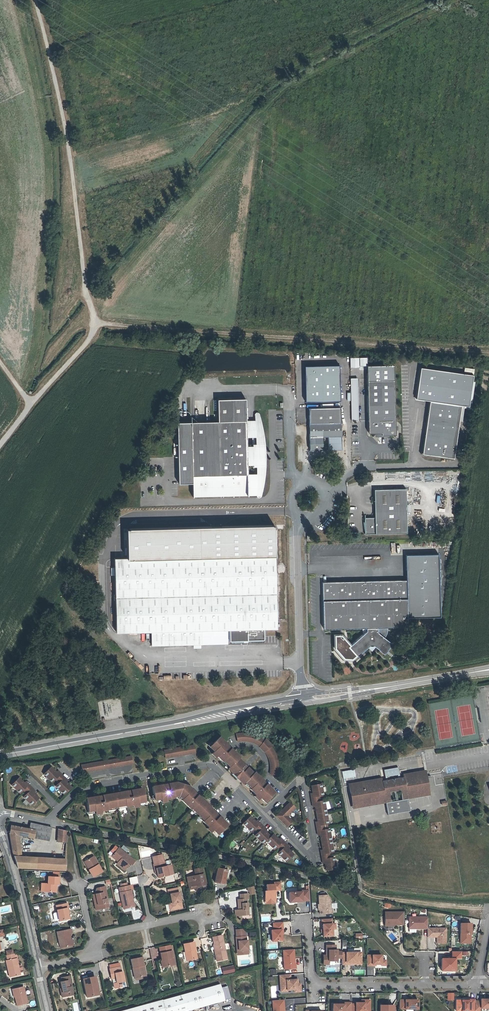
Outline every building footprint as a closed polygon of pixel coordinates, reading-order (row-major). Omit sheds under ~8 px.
[(395,365),(368,366),(368,382),(395,381),(395,365)] [(339,366),(306,367),(306,401),(340,401),(339,366)] [(474,376),(421,368),(417,400),(429,402),(460,406),(469,408),(474,376)] [(383,437),(397,437),(395,381),(368,382),(369,434),(370,435),(383,435),(383,436),(383,437)] [(218,423),(246,422),(246,400),(218,401),(218,423)] [(429,402),(422,451),(421,451),(420,456),(425,456),(425,455),(453,459),(460,406),(429,402)] [(307,408),(308,424),(339,422),(339,408),(307,408)] [(255,416),(256,422),(256,438),(255,438),(255,445),(264,445),(263,438),(262,431),(261,423),(259,416),(255,416)] [(192,499),(257,497),(257,475),(255,475),(255,468),(264,468),(264,445),(255,445),(255,438),(256,438),(256,422),(246,422),(205,423),(205,426),(196,426),(196,423),(191,423),(192,480),(192,499)] [(329,437),(340,437),(339,422),(308,424),(309,453),(323,452),(322,438),(329,437)] [(192,484),(191,423),(177,424),(178,485),(192,484)] [(340,437),(329,437),(329,450),(340,449),(340,437)] [(264,475),(264,468),(255,468),(255,475),(257,475),(257,497),(261,497),(263,482),(264,475)] [(364,535),(406,534),(405,489),(374,490),(374,518),(364,518),(364,535)] [(127,528),(128,558),(275,555),(274,525),(127,528)] [(230,642),(265,641),(265,630),(277,629),(275,555),(128,558),(114,559),(116,633),(151,633),(152,647),(227,645),(226,631),(230,631),(230,642)] [(407,556),(407,581),(408,619),(441,618),(440,555),(407,556)] [(374,647),(375,649),(383,658),(393,649),(386,641),(388,637),(388,633),(388,628),(408,628),(408,619),(407,581),(323,583),(324,630),(367,629),(368,629),(368,632),(367,632),(351,646),(349,647),(356,656),(358,657),(368,648),(370,647),(372,647),(374,647)] [(349,647),(351,646),(342,636),(336,636),(336,649),(345,659),(353,659),(356,656),(349,647)] [(272,746),(265,739),(264,740),(261,738),(257,736),(253,735),(249,734),(245,733),(241,733),(238,734),(236,734),(237,741),(243,741),(246,741),(250,742),(253,743),(256,744),(260,746),(259,747),(264,752),(265,752),(267,755),(269,758),(270,762),(270,765),(270,769),(270,774),(277,776),(277,774),(278,771),(278,766),(277,762),(277,758),(275,755),(273,751),(271,747),(272,746)] [(253,774),(247,768),(243,765),(243,764),(238,758),(239,757),(230,749),(227,746),(227,745),(218,737),(209,747),(214,751),(213,752),(216,756),(222,761),(223,761),(229,767),(228,768),(233,773),(239,778),(243,783),(244,782),(251,788),(250,789),(255,795),(259,798),(260,797),(264,802),(274,793),(266,784),(265,784),(262,781),(254,772),(253,774)] [(195,753),(194,745),(164,751),(165,758),(195,753)] [(82,772),(132,764),(131,756),(81,765),(82,772)] [(62,776),(57,771),(56,772),(51,767),(44,774),(52,782),(55,779),(57,781),(62,776)] [(426,776),(425,771),(419,772),(423,794),(407,797),(407,799),(429,795),(426,776)] [(349,787),(350,794),(356,793),(358,806),(385,801),(386,803),(388,815),(397,813),(396,810),(400,809),(401,813),(410,811),(407,799),(407,797),(423,794),(419,772),(403,775),(403,778),(398,778),(398,779),(387,781),(387,780),(382,781),(381,778),(365,781),(365,783),(349,786),(349,787)] [(71,787),(65,782),(67,780),(62,776),(57,781),(59,783),(56,786),(64,794),(71,787)] [(25,792),(30,786),(25,782),(24,783),(18,778),(11,785),(20,793),(23,790),(25,792)] [(215,813),(197,795),(194,792),(188,786),(176,782),(168,784),(163,785),(152,787),(154,800),(161,799),(161,800),(166,799),(174,798),(173,796),(178,796),(182,799),(181,800),(190,809),(191,808),(203,821),(208,827),(212,831),(213,830),(217,834),(227,825),(218,817),(215,813)] [(323,796),(321,784),(311,786),(313,793),(310,794),(312,800),(319,799),(318,796),(323,796)] [(39,798),(33,793),(35,791),(30,786),(25,792),(27,793),(23,797),(32,805),(39,798)] [(144,802),(142,788),(130,790),(131,791),(126,792),(126,791),(102,795),(102,796),(97,797),(97,796),(86,798),(88,812),(95,810),(95,812),(100,811),(107,809),(107,808),(115,807),(116,807),(118,806),(125,805),(125,806),(133,805),(138,804),(138,803),(144,802)] [(358,806),(356,793),(350,794),(353,808),(386,803),(385,801),(358,806)] [(326,812),(324,801),(319,801),(319,799),(312,800),(313,807),(315,806),(316,814),(326,812)] [(287,816),(295,807),(290,802),(276,816),(287,826),(292,821),(287,816)] [(328,824),(326,812),(316,814),(318,821),(315,822),(317,829),(324,827),(323,825),(328,824)] [(261,825),(257,820),(255,822),(250,816),(243,823),(251,832),(254,828),(256,830),(261,825)] [(49,841),(52,828),(30,823),(29,829),(35,830),(33,838),(49,841)] [(270,837),(265,831),(266,830),(261,825),(256,830),(258,832),(255,835),(263,844),(266,841),(270,837)] [(33,838),(35,830),(29,829),(10,826),(9,833),(18,835),(33,838)] [(331,841),(329,829),(324,830),(324,827),(317,829),(318,835),(320,835),(321,842),(331,841)] [(66,842),(66,831),(58,829),(58,842),(66,842)] [(279,848),(284,843),(280,838),(278,840),(273,834),(270,837),(266,841),(274,849),(277,846),(279,848)] [(20,851),(19,839),(10,839),(12,852),(20,851)] [(333,852),(331,841),(321,842),(323,850),(320,850),(322,857),(329,856),(329,853),(333,852)] [(293,854),(288,849),(289,847),(284,843),(279,848),(281,850),(278,853),(286,861),(293,854)] [(135,861),(128,856),(126,854),(118,848),(113,855),(120,860),(118,862),(117,864),(125,870),(130,863),(132,865),(135,861)] [(165,866),(164,862),(162,854),(152,857),(154,864),(153,864),(154,869),(156,869),(157,873),(158,878),(173,874),(171,865),(170,865),(167,866),(165,866)] [(50,869),(51,859),(21,857),(14,856),(17,868),(50,869)] [(102,872),(93,856),(85,861),(90,869),(89,870),(93,877),(102,872)] [(336,869),(334,857),(329,858),(329,856),(322,857),(323,863),(325,863),(326,871),(336,869)] [(64,870),(65,859),(51,859),(50,869),(64,870)] [(206,889),(201,868),(194,869),(194,870),(195,873),(196,876),(187,877),(189,887),(197,885),(199,890),(206,889)] [(224,876),(226,870),(217,868),(215,882),(224,884),(225,877),(224,876)] [(54,892),(54,884),(56,884),(58,884),(58,877),(48,877),(48,884),(45,884),(45,892),(54,892)] [(132,898),(130,886),(127,886),(127,883),(120,884),(121,887),(119,888),(123,909),(133,907),(131,899),(132,898)] [(280,883),(265,885),(267,903),(278,902),(277,893),(281,890),(280,883)] [(108,907),(106,899),(107,898),(105,886),(96,888),(95,893),(95,894),(97,905),(95,905),(96,910),(108,907)] [(181,903),(178,888),(168,890),(169,895),(170,894),(172,903),(171,904),(172,910),(182,908),(182,906),(181,903)] [(301,892),(289,893),(290,903),(302,902),(302,901),(309,901),(309,890),(307,890),(301,891),(301,892)] [(248,914),(247,907),(247,899),(248,899),(248,894),(240,894),(240,899),(238,900),(238,910),(236,910),(237,916),(248,915),(248,914)] [(327,895),(319,896),(320,914),(332,913),(332,909),(330,909),(330,899),(327,895)] [(67,912),(67,908),(68,908),(67,903),(56,905),(57,912),(59,920),(59,921),(69,919),(67,912)] [(403,925),(403,912),(385,912),(385,926),(392,926),(392,925),(403,925)] [(409,929),(427,929),(427,928),(427,917),(409,917),(409,929)] [(331,918),(321,919),(322,924),(323,936),(332,935),(331,918)] [(282,922),(273,923),(274,933),(271,933),(272,942),(282,941),(281,934),(281,930),(283,930),(282,922)] [(460,943),(470,943),(470,937),(469,937),(469,935),(470,935),(470,933),(471,933),(471,923),(460,923),(460,943)] [(446,928),(427,928),(427,929),(427,937),(437,937),(437,943),(446,943),(446,928)] [(71,940),(69,934),(71,933),(71,929),(57,932),(60,948),(72,945),(71,940)] [(248,954),(247,940),(246,940),(246,936),(246,929),(235,929),(236,937),(236,941),(238,941),(239,955),(248,954)] [(227,959),(222,935),(212,937),(214,944),(215,952),(217,961),(227,959)] [(197,959),(193,942),(183,944),(185,952),(186,951),(188,960),(197,959)] [(335,945),(326,945),(326,950),(328,950),(328,955),(323,955),(323,964),(328,964),(329,961),(337,961),(337,958),(342,958),(342,953),(342,952),(337,951),(337,950),(335,950),(335,945)] [(174,965),(171,946),(159,947),(163,967),(174,965)] [(294,949),(283,950),(284,969),(296,968),(295,963),(294,963),(294,949)] [(361,952),(342,953),(342,958),(342,964),(346,964),(346,962),(361,962),(361,952)] [(453,957),(441,957),(441,970),(456,970),(456,959),(462,959),(461,952),(453,952),(453,957)] [(20,973),(18,965),(16,958),(15,959),(13,954),(6,955),(8,960),(6,961),(8,971),(10,971),(11,977),(20,975),(20,973)] [(366,955),(367,965),(372,966),(372,964),(376,964),(381,964),(381,967),(386,967),(386,960),(381,960),(381,955),(366,955)] [(144,976),(142,966),(144,966),(142,957),(131,959),(135,978),(142,976),(144,976)] [(233,972),(232,966),(222,968),(224,974),(233,972)] [(124,981),(122,971),(121,972),(120,967),(110,969),(111,973),(110,974),(111,979),(113,978),(116,978),(117,982),(113,983),(115,988),(122,987),(121,982),(124,981)] [(290,974),(279,975),(280,987),(287,987),(287,990),(294,989),(294,992),(301,992),(300,983),(298,984),(297,979),(290,980),(290,974)] [(69,987),(68,984),(70,983),(71,983),(70,976),(61,978),(62,981),(60,982),(61,988),(62,993),(61,993),(62,997),(68,996),(68,992),(72,991),(71,986),(69,987)] [(95,987),(93,977),(83,979),(87,997),(96,995),(94,987),(95,987)] [(225,1000),(221,988),(220,984),(155,1002),(123,1010),(185,1010),(225,1000)] [(227,986),(221,988),(225,1000),(225,1002),(231,1000),(227,986)] [(27,1003),(23,987),(13,989),(15,996),(17,1005),(27,1003)] [(272,1000),(273,1010),(284,1010),(283,999),(272,1000)] [(475,1001),(475,1010),(481,1010),(481,1008),(486,1008),(488,1008),(488,999),(480,999),(480,1001),(475,1001)] [(351,1004),(351,1010),(370,1010),(370,1000),(364,1000),(364,1003),(361,1003),(355,1003),(355,1004),(351,1004)] [(418,1000),(399,1000),(399,1009),(418,1009),(418,1000)] [(462,1000),(462,1010),(469,1010),(473,1010),(474,1000),(462,1000)] [(351,1004),(351,1003),(343,1003),(343,1004),(332,1004),(332,1010),(351,1010),(351,1004)]
